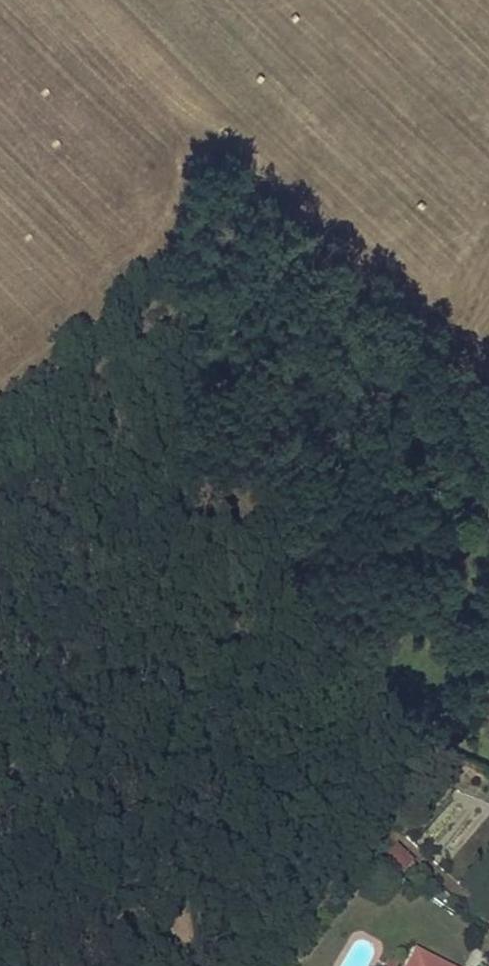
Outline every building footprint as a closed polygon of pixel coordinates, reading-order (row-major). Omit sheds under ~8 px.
[(399,849),(386,865),(400,879),(414,863),(399,849)] [(410,965),(439,965),(416,954),(410,965)]
